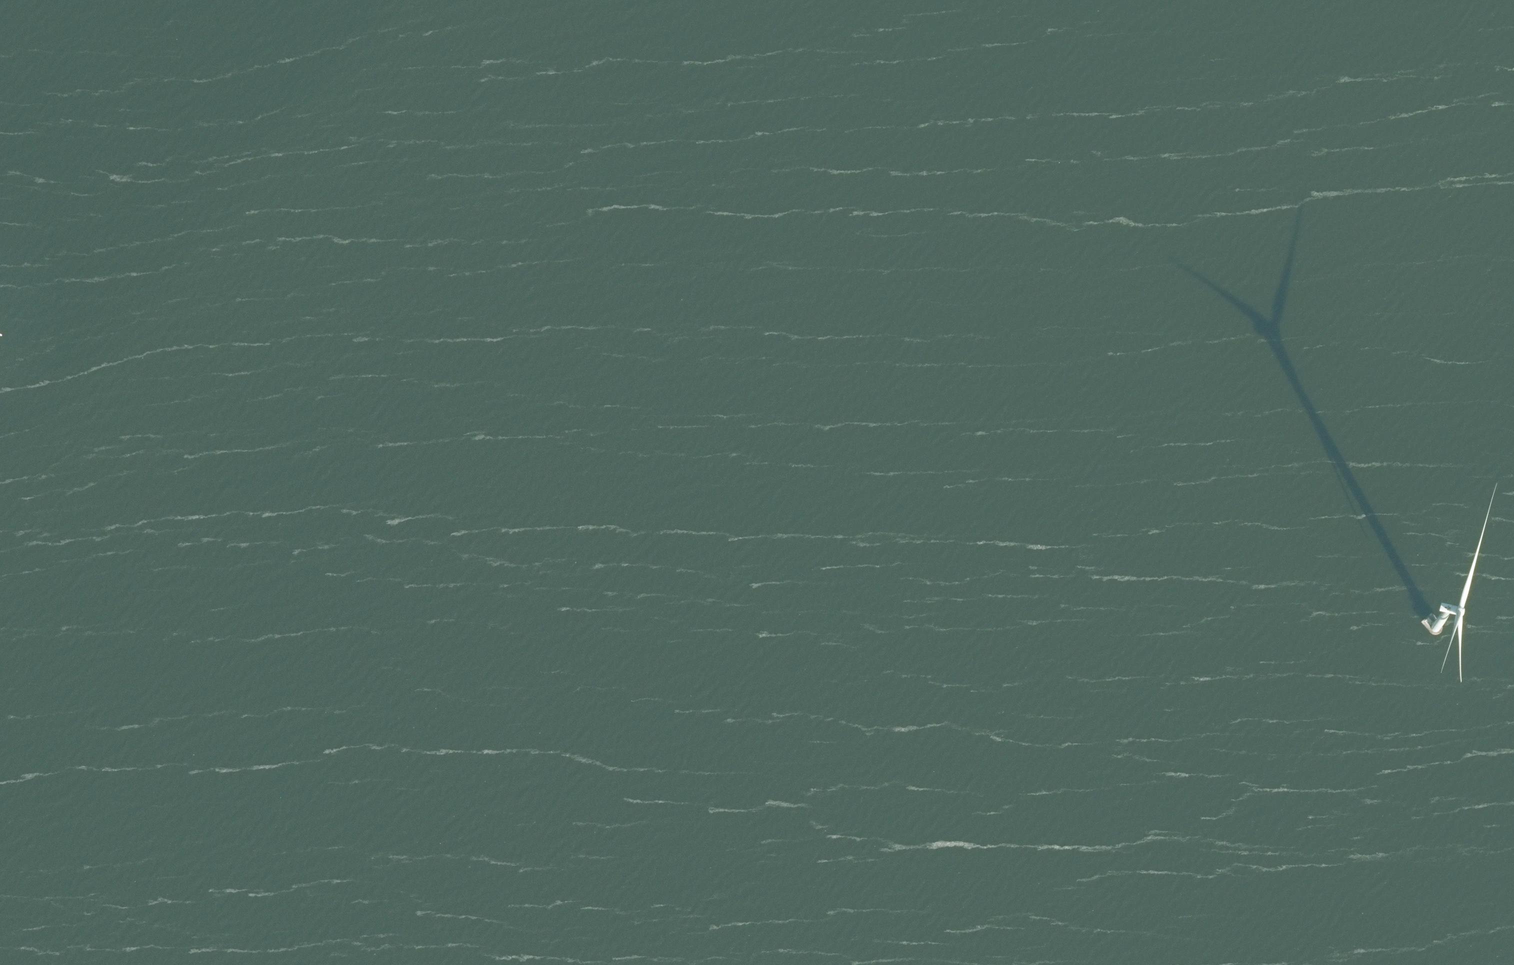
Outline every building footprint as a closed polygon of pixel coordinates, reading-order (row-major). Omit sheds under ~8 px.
[(1430,626),(1430,628),(1430,630),(1431,631),(1432,632),(1434,633),(1436,632),(1437,631),(1438,630),(1439,628),(1438,626),(1437,625),(1436,624),(1434,623),(1432,624),(1431,625),(1430,626)]
